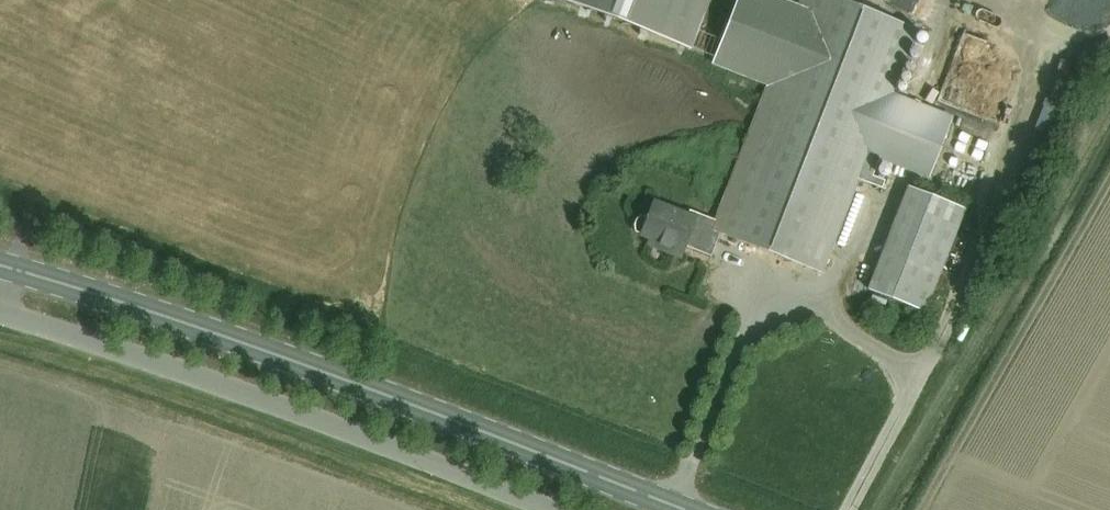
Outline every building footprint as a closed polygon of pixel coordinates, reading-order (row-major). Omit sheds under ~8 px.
[(709,0),(580,0),(692,44),(709,0)] [(769,87),(717,221),(689,210),(687,215),(659,204),(653,202),(647,218),(641,216),(636,220),(634,226),(635,232),(641,234),(640,235),(650,239),(648,244),(659,248),(681,257),(685,247),(711,257),(720,233),(820,272),(857,178),(882,188),(884,181),(872,176),(879,159),(928,178),(952,118),(890,93),(914,30),(837,0),(803,0),(801,6),(785,0),(737,0),(712,65),(769,87)] [(924,311),(963,208),(909,188),(870,291),(924,311)]
